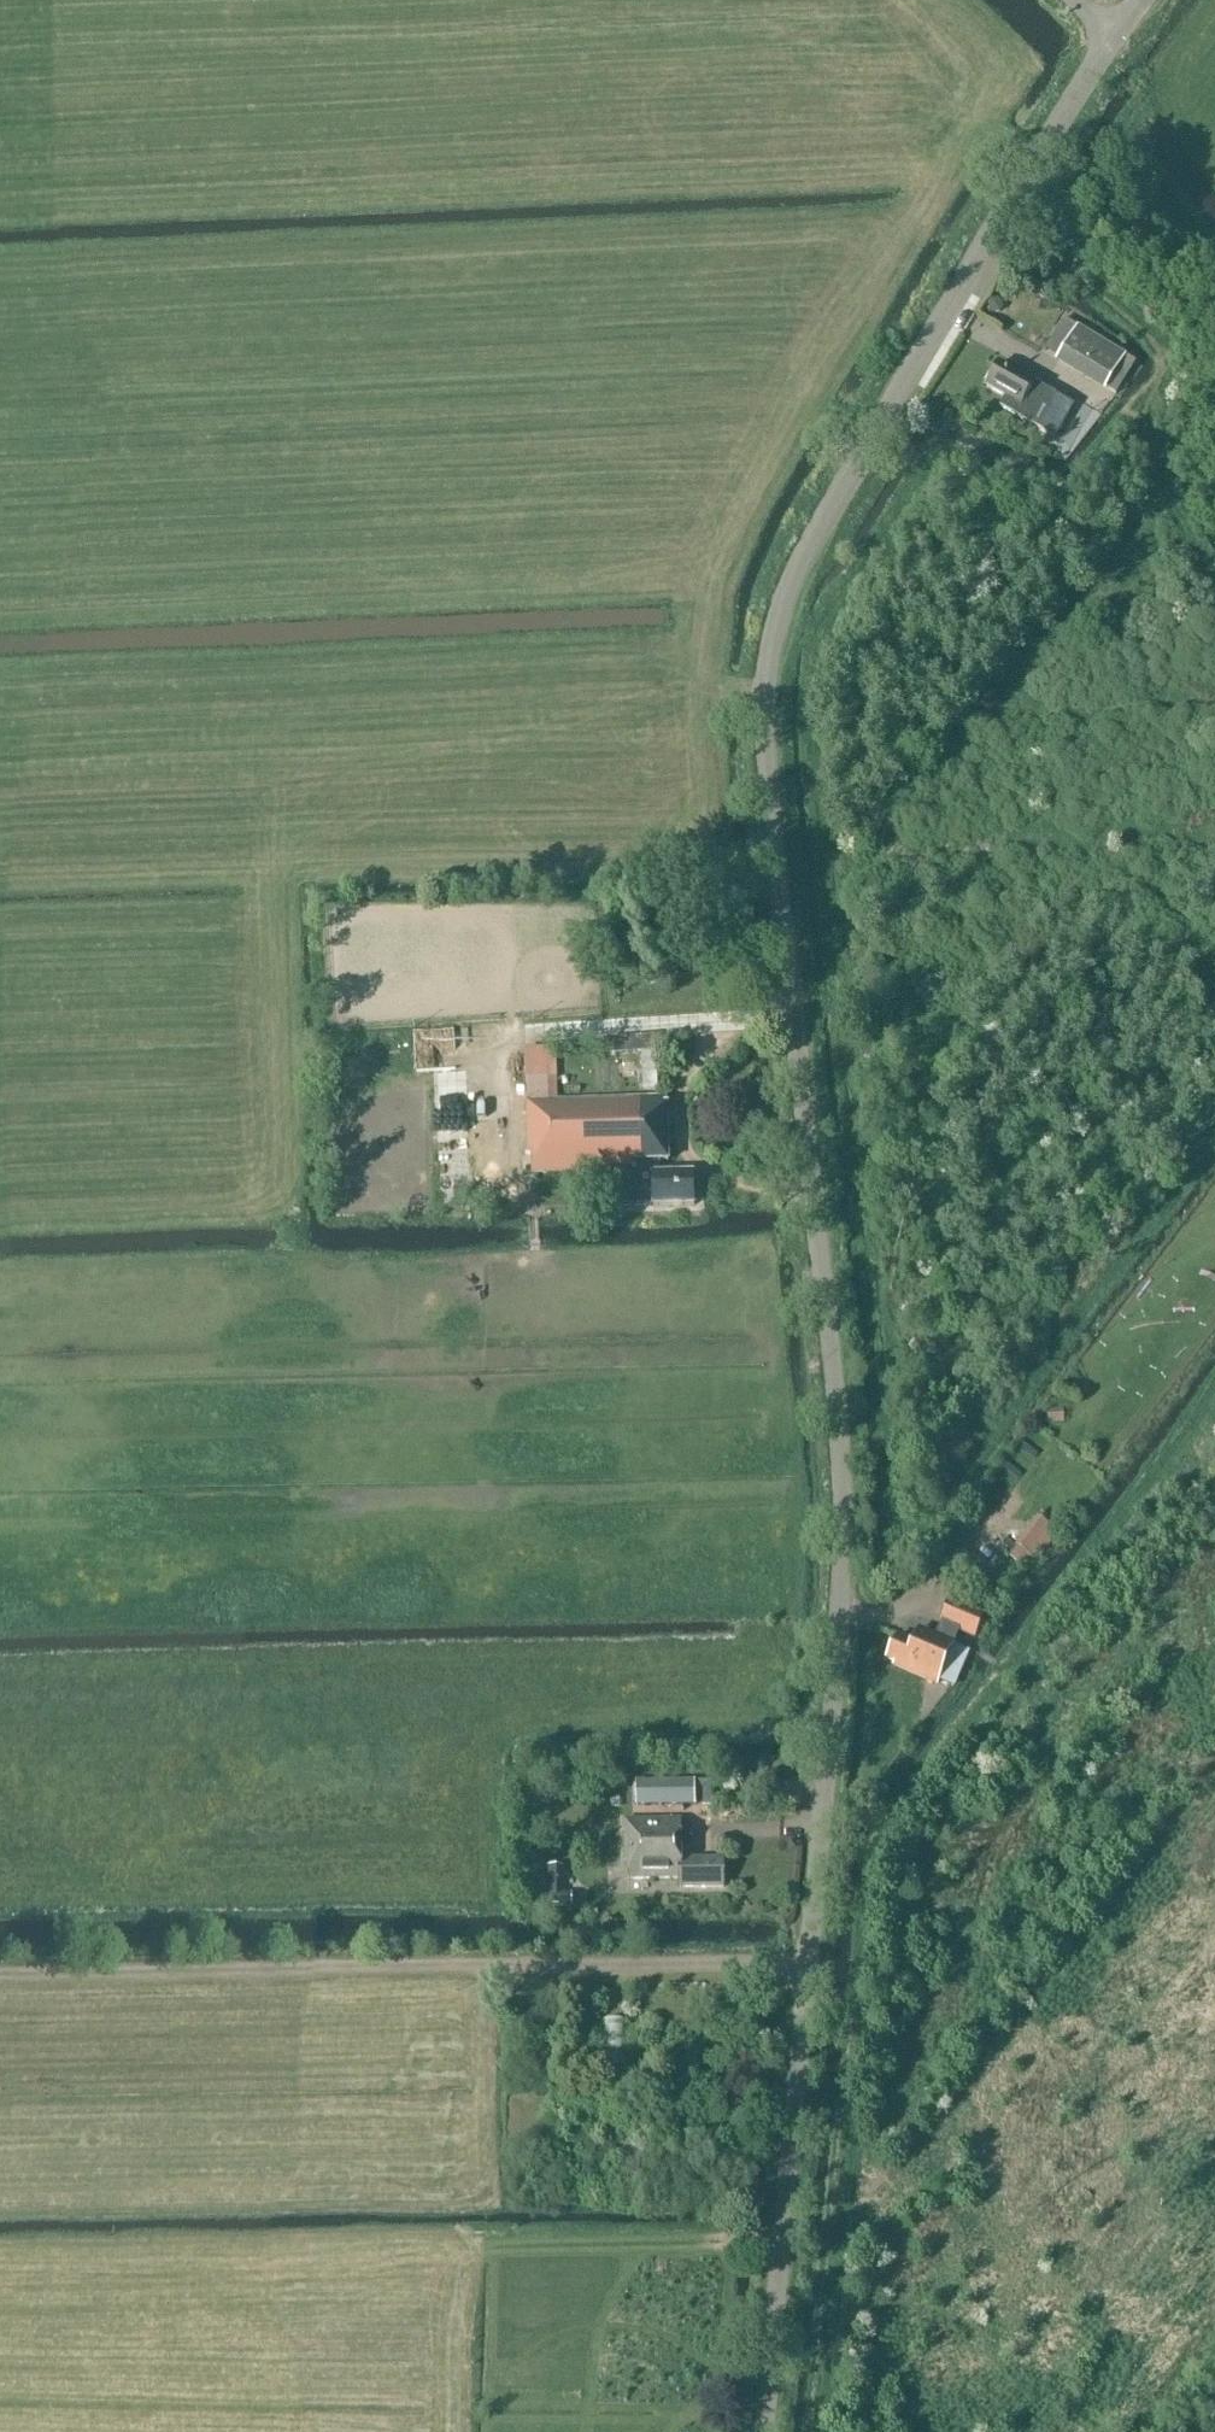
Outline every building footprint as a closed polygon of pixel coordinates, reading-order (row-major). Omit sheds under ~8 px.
[(993,300),(989,306),(990,311),(994,315),(1000,314),(1004,309),(1003,304),(999,300),(993,300)] [(1137,364),(1078,327),(1055,364),(1105,394),(1108,389),(1117,395),(1137,364)] [(1038,430),(1056,396),(1000,365),(987,388),(1007,399),(1001,408),(1016,416),(1016,417),(1038,430)] [(669,1163),(668,1099),(552,1101),(527,1102),(529,1156),(532,1156),(533,1175),(632,1172),(633,1194),(654,1193),(654,1208),(695,1207),(695,1203),(697,1203),(697,1194),(694,1194),(694,1176),(655,1177),(654,1163),(669,1163)] [(1039,1560),(1056,1537),(1052,1534),(1053,1532),(1037,1520),(1016,1548),(1033,1560),(1035,1557),(1039,1560)] [(976,1639),(986,1616),(950,1600),(940,1624),(942,1625),(937,1638),(925,1633),(919,1647),(897,1638),(887,1660),(895,1663),(894,1666),(938,1685),(940,1682),(955,1689),(970,1654),(954,1647),(954,1645),(959,1632),(976,1639)] [(637,1809),(694,1808),(694,1782),(636,1783),(637,1809)] [(682,1861),(681,1821),(625,1821),(626,1862),(629,1862),(629,1880),(680,1879),(680,1889),(724,1888),(724,1860),(682,1861)] [(563,1865),(547,1865),(547,1904),(572,1904),(572,1891),(563,1891),(563,1865)] [(629,2069),(629,2021),(603,2022),(603,2069),(629,2069)]
